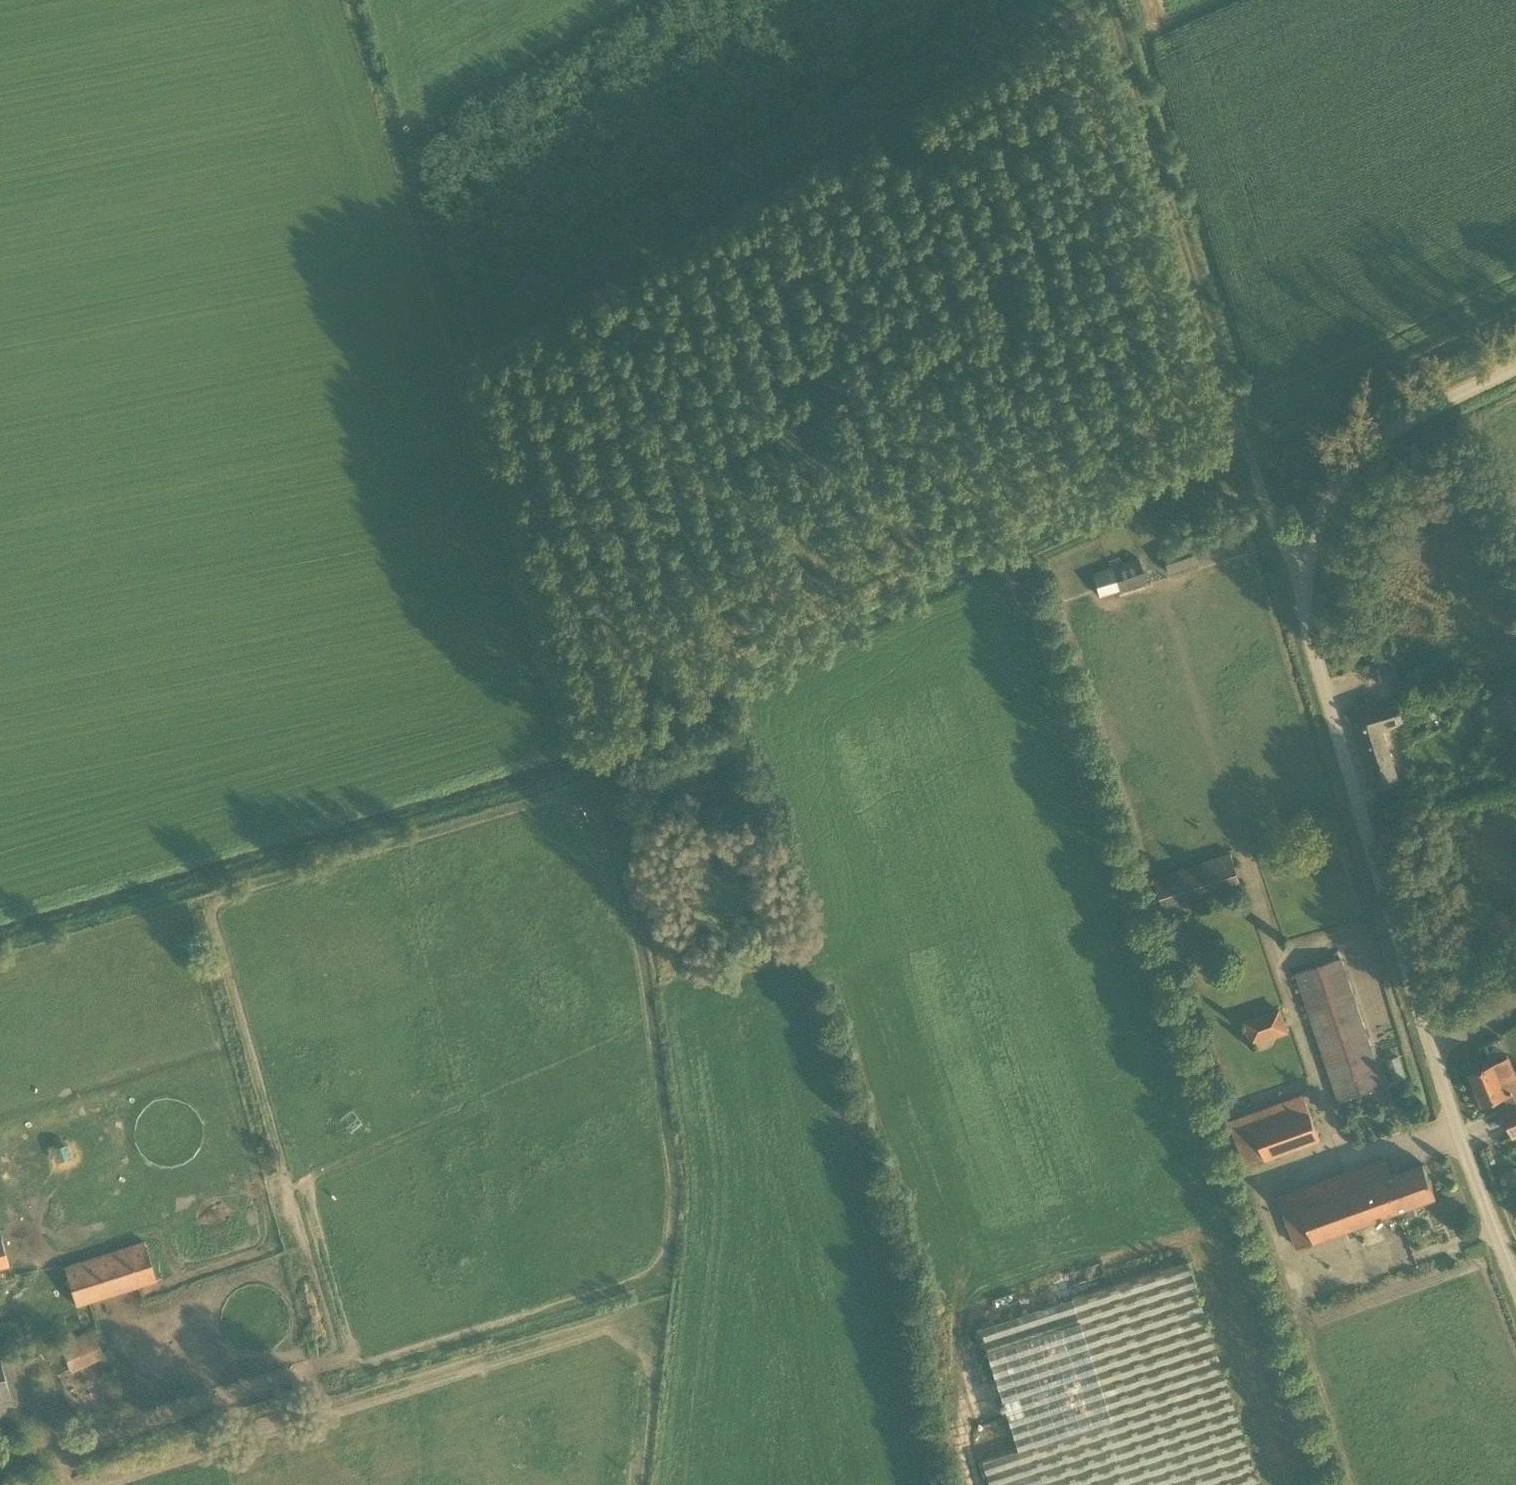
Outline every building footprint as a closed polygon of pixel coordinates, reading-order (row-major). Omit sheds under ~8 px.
[(1119,590),(1146,581),(1138,558),(1111,567),(1119,590)] [(1376,789),(1377,789),(1400,782),(1383,730),(1406,723),(1399,699),(1353,713),(1376,789)] [(1168,918),(1244,893),(1231,853),(1155,878),(1168,918)] [(1338,1102),(1366,1093),(1385,1086),(1341,958),(1294,974),(1338,1102)] [(1268,1013),(1276,1037),(1289,1032),(1281,1008),(1268,1013)] [(1508,1058),(1471,1074),(1484,1105),(1505,1096),(1511,1111),(1505,1114),(1514,1136),(1515,1135),(1515,1076),(1508,1058)] [(1265,1159),(1320,1140),(1304,1094),(1229,1120),(1244,1163),(1264,1156),(1265,1159)] [(1392,1176),(1385,1159),(1281,1196),(1298,1247),(1437,1197),(1424,1164),(1392,1176)] [(8,1267),(0,1238),(0,1269),(8,1267)] [(76,1304),(156,1280),(144,1241),(64,1265),(76,1304)] [(1188,1264),(980,1330),(1018,1450),(982,1461),(990,1484),(1259,1484),(1188,1264)] [(72,1372),(105,1357),(92,1329),(59,1345),(72,1372)] [(40,1407),(24,1349),(0,1356),(0,1418),(40,1407)]
